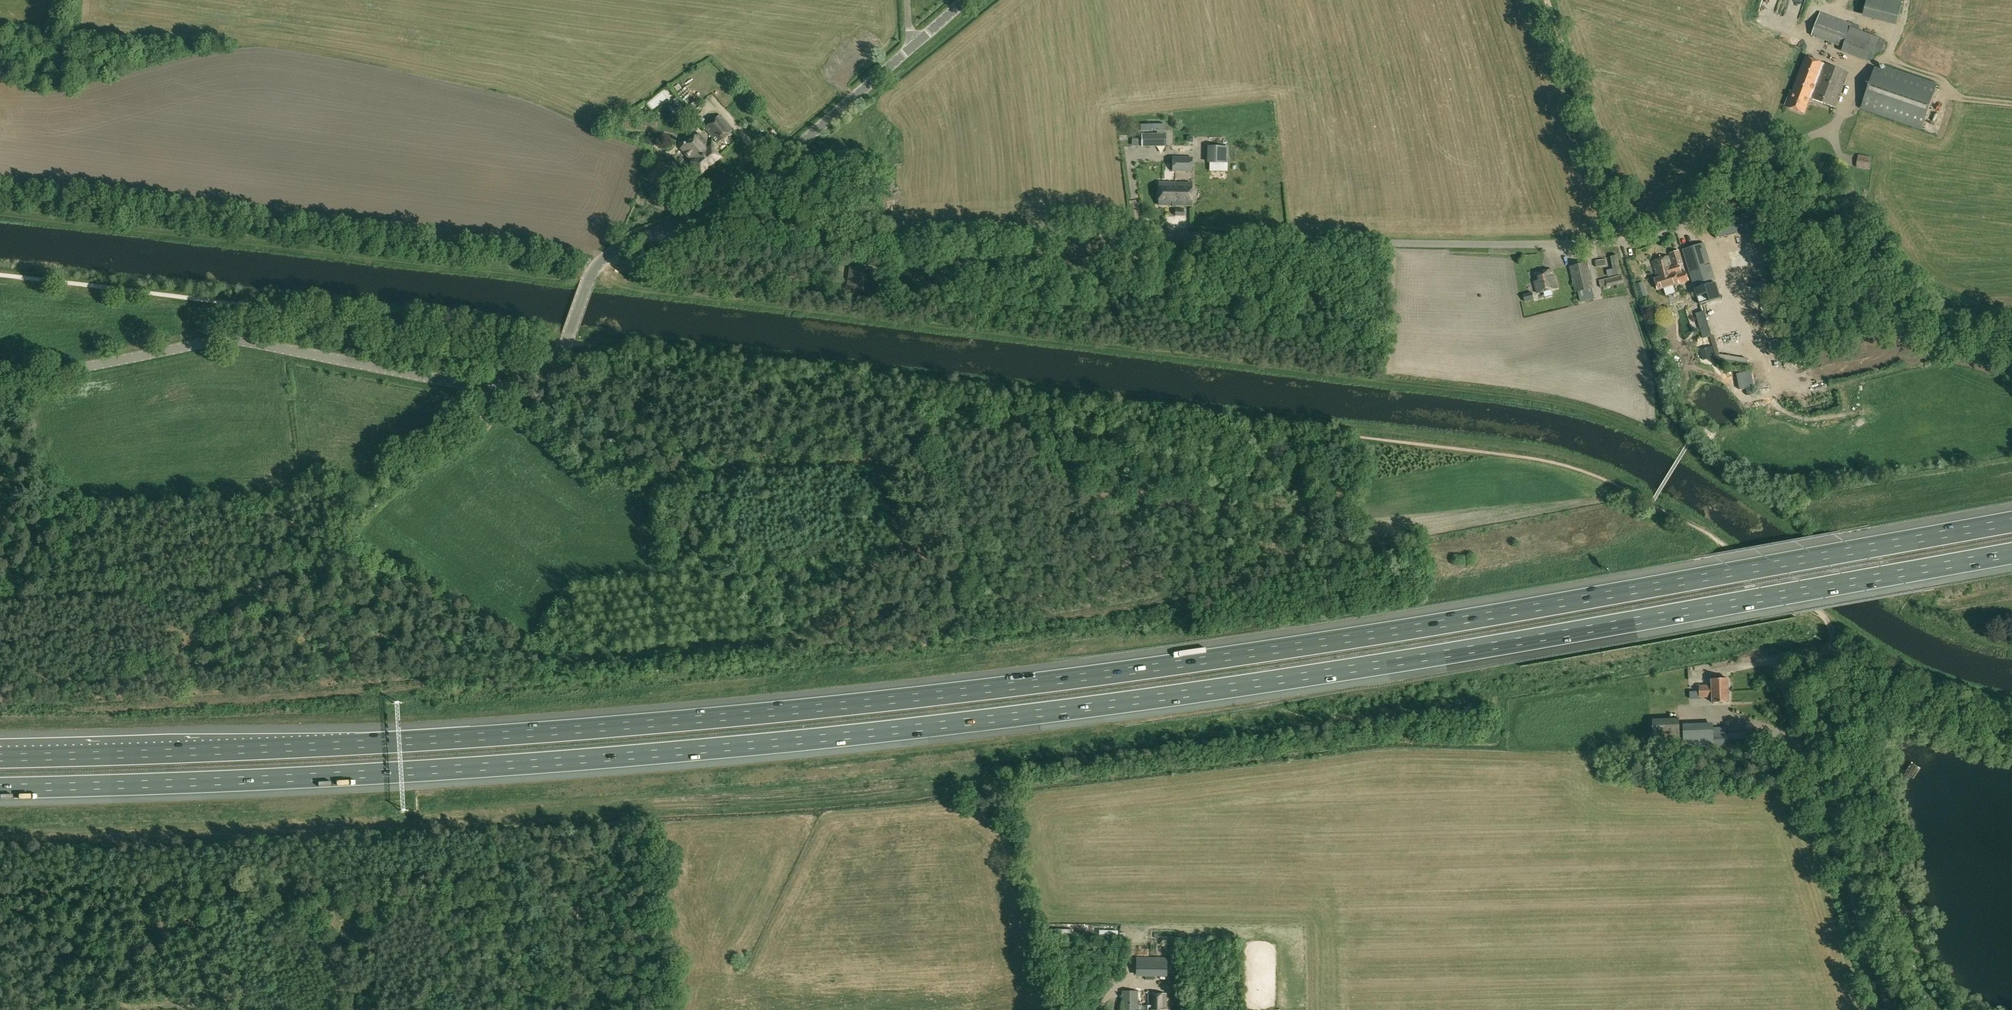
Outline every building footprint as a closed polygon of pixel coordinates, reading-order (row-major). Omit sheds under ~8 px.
[(1902,0),(1868,0),(1865,10),(1899,19),(1903,0),(1902,0)] [(1811,35),(1840,46),(1843,47),(1841,52),(1864,60),(1865,59),(1871,61),(1875,51),(1881,53),(1886,40),(1880,38),(1866,33),(1868,27),(1861,25),(1862,24),(1853,21),(1852,23),(1820,11),(1811,35)] [(1848,72),(1805,56),(1792,91),(1791,90),(1785,105),(1787,106),(1787,107),(1804,113),(1810,98),(1835,108),(1848,72)] [(1922,129),(1937,83),(1886,66),(1885,71),(1875,68),(1862,108),(1922,129)] [(679,100),(672,106),(681,116),(688,110),(679,100)] [(624,126),(635,119),(632,114),(621,121),(624,126)] [(705,128),(718,144),(734,130),(721,114),(705,128)] [(721,157),(711,145),(710,146),(699,133),(681,148),(692,161),(691,162),(696,168),(702,174),(721,157)] [(1142,134),(1142,146),(1166,146),(1166,134),(1142,134)] [(1207,161),(1212,161),(1229,161),(1229,146),(1208,145),(1207,161)] [(1872,157),(1859,154),(1856,167),(1870,170),(1872,157)] [(1172,171),(1193,172),(1193,157),(1173,156),(1172,171)] [(1191,206),(1192,183),(1159,182),(1158,205),(1191,206)] [(1752,211),(1712,223),(1716,238),(1740,231),(1740,232),(1756,227),(1752,211)] [(1714,279),(1703,243),(1682,250),(1693,286),(1714,279)] [(1679,264),(1682,264),(1678,251),(1670,253),(1675,265),(1673,266),(1669,256),(1652,261),(1657,278),(1654,279),(1658,290),(1689,280),(1686,271),(1682,273),(1679,264)] [(1759,269),(1765,266),(1760,254),(1754,257),(1759,269)] [(1618,255),(1610,256),(1614,275),(1622,274),(1618,255)] [(1754,257),(1734,260),(1736,270),(1755,268),(1754,257)] [(1577,291),(1594,287),(1588,263),(1571,267),(1577,291)] [(1558,288),(1555,276),(1553,276),(1552,269),(1534,273),(1536,281),(1534,281),(1537,293),(1558,288)] [(863,284),(865,272),(850,270),(849,282),(863,284)] [(870,270),(869,278),(877,279),(878,272),(870,270)] [(1622,274),(1599,280),(1601,288),(1608,286),(1608,287),(1624,283),(1622,274)] [(1635,284),(1639,298),(1648,296),(1643,281),(1635,284)] [(876,290),(875,300),(898,303),(901,293),(876,290)] [(1523,294),(1525,301),(1534,299),(1532,292),(1523,294)] [(1701,315),(1707,340),(1715,338),(1708,313),(1701,315)] [(1806,464),(1793,467),(1795,476),(1808,473),(1806,464)] [(1699,686),(1699,691),(1729,690),(1729,679),(1712,679),(1712,685),(1699,686)] [(1639,691),(1638,682),(1629,683),(1630,692),(1639,691)] [(1712,703),(1729,702),(1729,690),(1699,691),(1700,697),(1712,697),(1712,703)] [(1653,744),(1664,744),(1680,743),(1680,718),(1653,719),(1653,744)] [(1726,727),(1714,727),(1714,722),(1683,723),(1684,747),(1746,745),(1745,733),(1727,733),(1726,727)] [(1166,959),(1136,958),(1136,975),(1166,976),(1166,959)] [(1138,991),(1122,991),(1122,1009),(1137,1009),(1138,991)] [(1169,1009),(1166,1009),(1166,993),(1149,993),(1148,1009),(1169,1009)]
